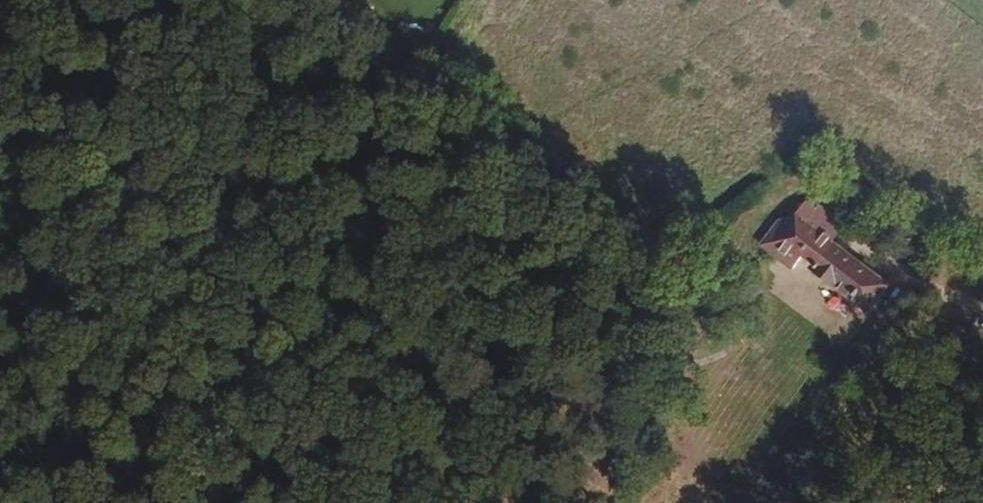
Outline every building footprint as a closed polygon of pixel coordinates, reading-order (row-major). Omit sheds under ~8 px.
[(840,239),(821,205),(819,210),(808,199),(791,217),(778,219),(760,244),(791,271),(797,264),(802,255),(870,318),(880,302),(892,286),(834,241),(840,239)]
